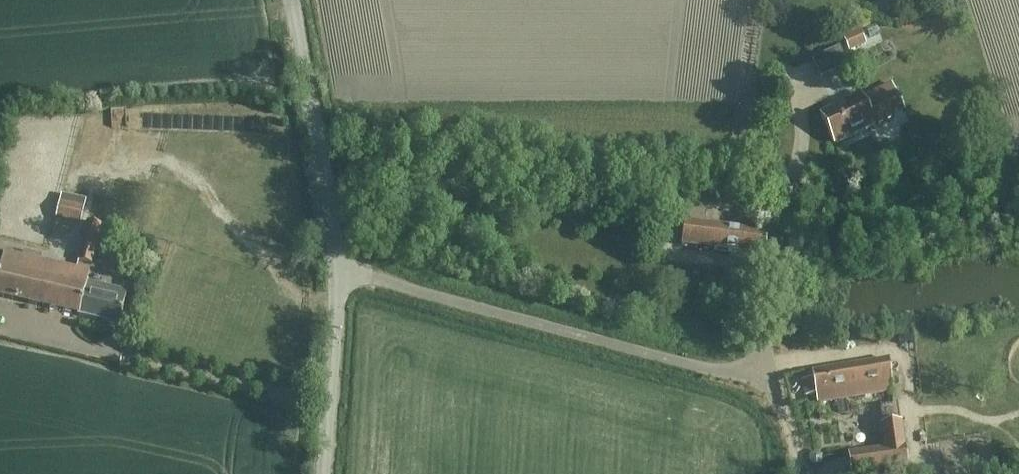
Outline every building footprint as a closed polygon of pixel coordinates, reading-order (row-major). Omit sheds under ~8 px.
[(812,57),(821,79),(851,66),(841,44),(812,57)] [(819,114),(834,145),(874,125),(904,111),(891,85),(861,99),(860,95),(819,114)] [(60,192),(54,215),(78,221),(83,197),(60,192)] [(685,222),(682,245),(762,255),(765,232),(702,224),(704,208),(687,206),(685,222)] [(88,223),(78,263),(91,266),(100,226),(88,223)] [(124,292),(84,281),(87,270),(2,249),(0,259),(0,297),(115,326),(124,292)] [(807,377),(802,378),(804,393),(815,392),(816,402),(890,390),(888,380),(884,358),(811,370),(812,373),(807,374),(807,377)] [(850,473),(884,473),(905,471),(899,426),(878,429),(882,452),(847,457),(850,473)]
